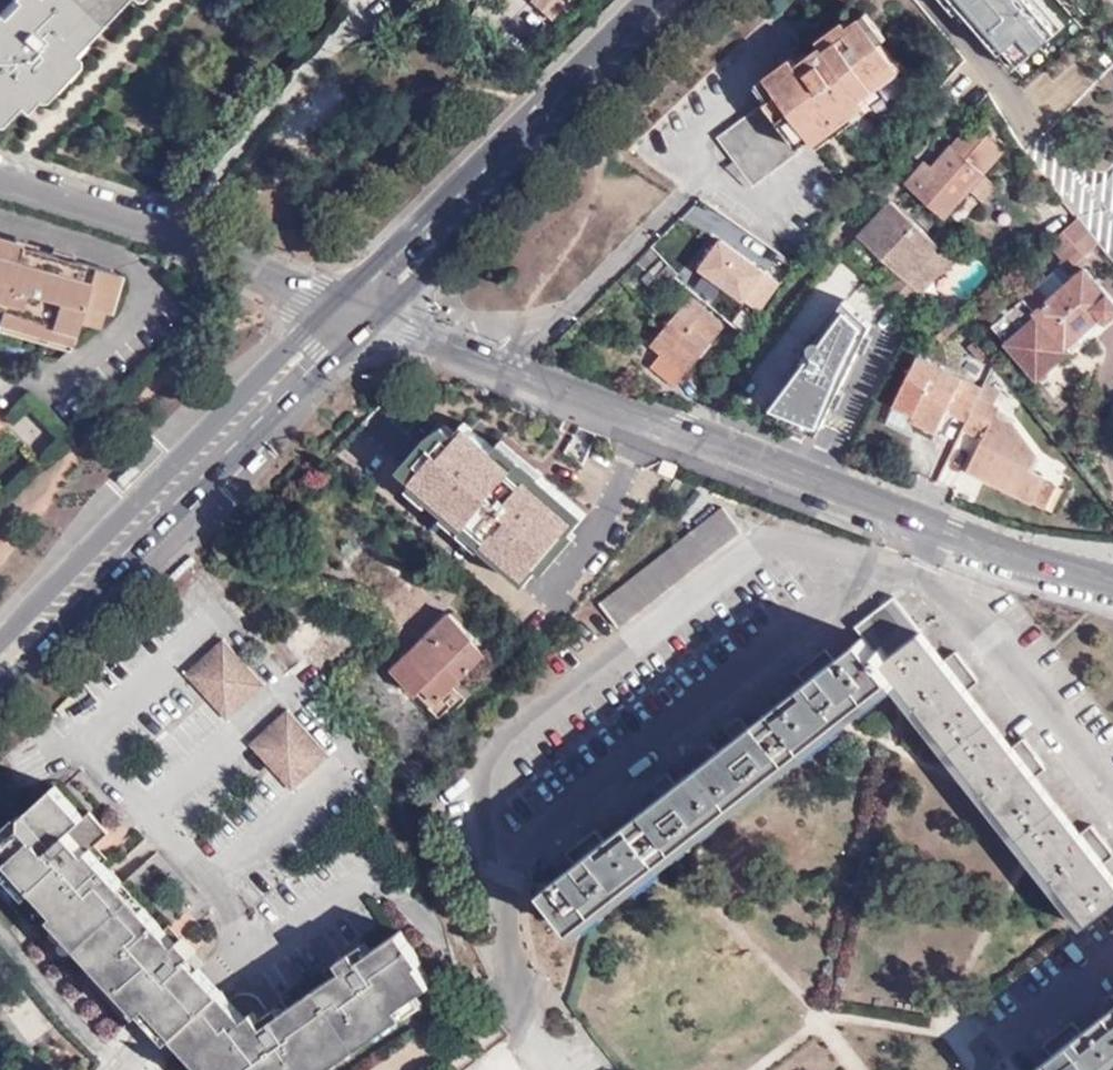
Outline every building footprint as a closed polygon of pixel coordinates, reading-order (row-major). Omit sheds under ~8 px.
[(0,12),(0,101),(8,92),(18,100),(23,104),(34,93),(48,79),(44,75),(69,46),(64,40),(100,0),(13,0),(0,12)] [(114,0),(100,0),(64,40),(69,46),(114,0)] [(1005,26),(1036,0),(1006,0),(992,12),(1005,26)] [(1005,26),(1035,62),(1029,67),(1046,86),(1084,52),(1038,0),(1036,0),(1005,26)] [(863,91),(902,65),(865,18),(816,54),(805,62),(800,56),(772,75),(787,93),(778,101),(772,105),(803,146),(817,138),(869,99),(868,97),(863,91)] [(48,79),(34,93),(37,96),(43,96),(76,59),(77,54),(69,46),(44,75),(48,79)] [(805,62),(816,54),(811,48),(800,56),(805,62)] [(905,71),(902,65),(863,91),(868,97),(905,71)] [(787,93),(772,75),(764,82),(778,101),(787,93)] [(18,100),(8,92),(0,101),(0,119),(18,100)] [(875,109),(869,99),(817,138),(824,147),(875,109)] [(805,149),(803,146),(772,105),(769,103),(721,138),(737,160),(730,167),(751,188),(805,149)] [(958,145),(939,166),(931,173),(922,166),(910,181),(946,214),(1007,148),(991,133),(971,156),(958,145)] [(931,173),(939,166),(930,159),(922,166),(931,173)] [(910,309),(926,291),(915,281),(947,247),(896,198),(863,233),(902,271),(888,287),(910,309)] [(1089,226),(1079,212),(1051,243),(1059,251),(1089,226)] [(1076,268),(1102,243),(1089,226),(1059,251),(1076,268)] [(0,312),(0,319),(72,338),(80,315),(97,320),(102,306),(108,308),(120,270),(0,236),(0,304),(2,305),(0,312)] [(915,281),(926,291),(957,256),(947,247),(915,281)] [(663,266),(646,287),(657,295),(674,276),(663,266)] [(1091,269),(1046,308),(1035,297),(998,329),(1048,383),(1080,350),(1077,344),(1102,319),(1107,323),(1112,319),(1112,295),(1091,269)] [(680,393),(728,329),(689,302),(653,349),(665,359),(653,373),(680,393)] [(0,319),(0,328),(70,347),(72,338),(0,319)] [(774,379),(792,387),(808,355),(790,347),(774,379)] [(808,355),(792,387),(790,391),(796,396),(795,400),(826,415),(846,372),(809,353),(808,355)] [(951,411),(971,420),(983,398),(988,388),(924,356),(899,406),(917,414),(914,421),(941,432),(951,411)] [(971,420),(968,427),(987,437),(971,469),(1037,503),(1051,478),(1035,469),(1041,454),(1017,424),(1000,416),(1002,407),(983,398),(971,420)] [(462,425),(462,469),(478,469),(478,482),(534,483),(533,426),(462,425)] [(478,469),(462,469),(459,469),(459,489),(478,490),(478,482),(478,469)] [(1051,478),(1037,503),(1046,507),(1059,482),(1051,478)] [(746,528),(726,504),(602,600),(623,622),(746,528)] [(1112,889),(1112,857),(1106,847),(1112,842),(1112,840),(1096,820),(1088,825),(1036,761),(1045,755),(1025,731),(1017,737),(970,679),(979,671),(959,645),(950,651),(901,586),(858,616),(866,626),(837,649),(829,641),(802,661),(810,670),(751,716),(744,707),(725,722),(733,731),(676,776),(667,768),(650,781),(657,790),(599,834),(592,825),(560,849),(568,860),(548,876),(576,912),(897,665),(1086,910),(1112,889)] [(432,695),(422,703),(431,713),(452,693),(446,687),(477,655),(465,643),(470,636),(443,610),(388,666),(403,682),(412,673),(432,695)] [(212,698),(237,696),(258,675),(220,632),(181,667),(212,698)] [(403,682),(422,703),(432,695),(412,673),(403,682)] [(223,710),(237,696),(212,698),(223,710)] [(281,705),(297,713),(285,701),(281,705)] [(328,743),(297,713),(281,705),(250,734),(290,777),(328,743)] [(0,840),(0,848),(33,887),(104,994),(125,1021),(144,1006),(166,1030),(203,1069),(317,1069),(443,980),(420,951),(424,948),(406,922),(401,920),(370,944),(363,934),(340,950),(346,960),(334,968),(292,998),(276,1008),(269,999),(263,991),(252,985),(238,988),(234,992),(220,977),(194,950),(200,943),(186,930),(180,935),(167,921),(101,856),(90,844),(98,839),(102,834),(94,827),(102,819),(86,804),(79,810),(51,782),(16,816),(15,826),(0,840)] [(109,825),(102,819),(94,827),(102,834),(109,825)] [(107,849),(98,839),(90,844),(101,856),(107,849)] [(0,848),(0,890),(104,994),(33,887),(0,848)] [(172,917),(167,921),(180,935),(186,930),(172,917)] [(346,960),(340,950),(326,958),(334,968),(346,960)] [(276,1008),(292,998),(284,988),(269,999),(276,1008)] [(1112,1048),(1112,989),(1072,1019),(1061,1009),(1031,1031),(1040,1043),(1013,1062),(1018,1069),(1083,1069),(1112,1048)]
